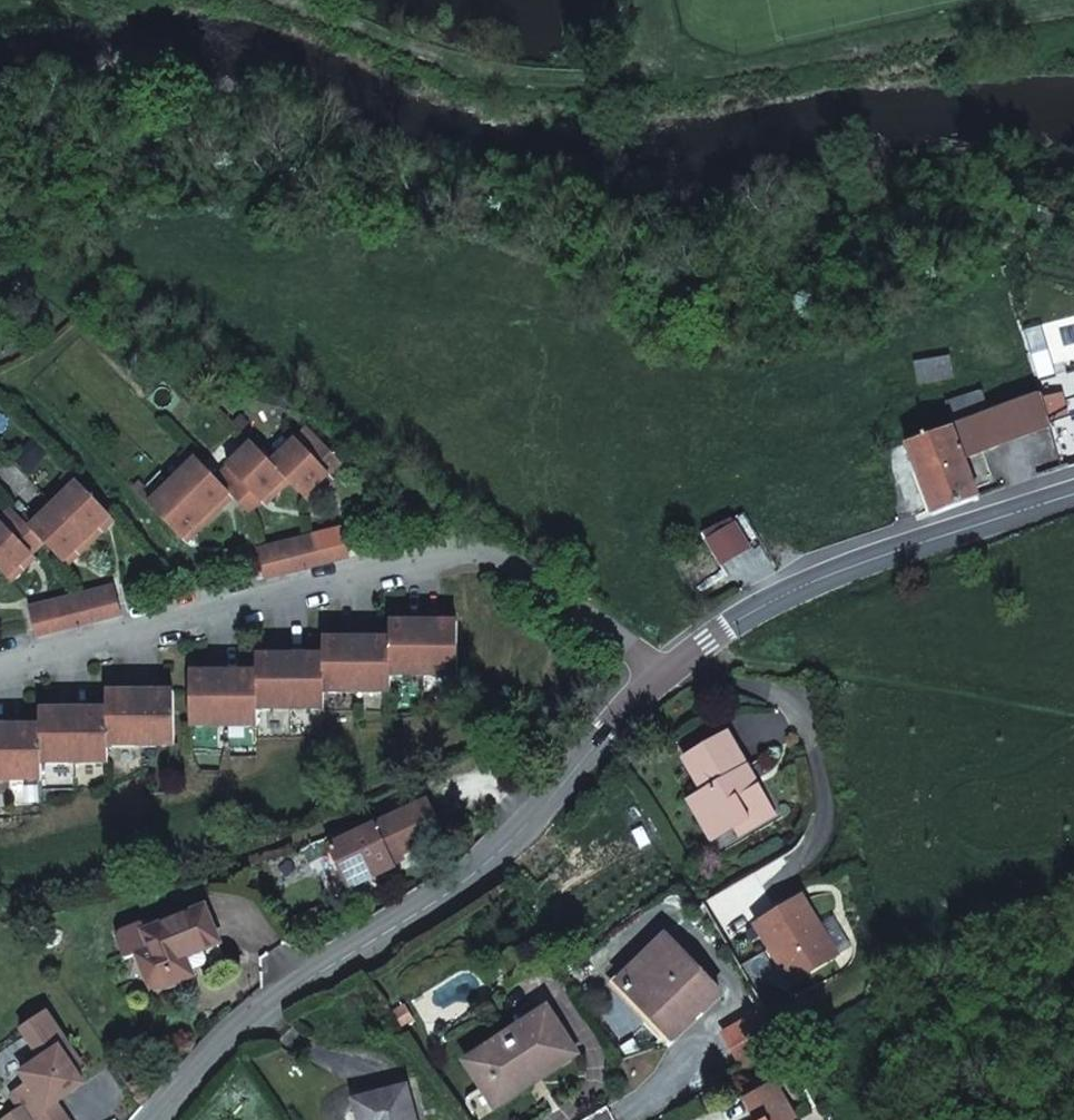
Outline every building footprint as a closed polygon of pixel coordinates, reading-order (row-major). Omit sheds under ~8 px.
[(958,424),(965,452),(1073,413),(1073,382),(996,410),(958,424)] [(958,424),(996,410),(987,387),(948,402),(958,424)] [(910,445),(930,511),(976,494),(975,490),(969,467),(965,452),(958,424),(910,445)] [(276,462),(295,481),(315,503),(327,491),(322,486),(336,474),(348,462),(315,427),(276,462)] [(281,495),(295,481),(276,462),(257,443),(221,478),(235,491),(240,496),(255,513),(268,501),(279,491),(281,495)] [(235,491),(221,478),(195,450),(187,458),(193,464),(162,495),(155,488),(147,497),(188,538),(199,527),(204,532),(228,507),(224,503),(235,491)] [(969,467),(975,490),(987,487),(981,465),(969,467)] [(33,509),(26,516),(47,542),(65,563),(78,552),(81,556),(94,544),(107,533),(103,529),(116,518),(75,472),(67,479),(75,489),(41,518),(33,509)] [(322,486),(327,491),(340,479),(336,474),(322,486)] [(228,507),(240,496),(235,491),(224,503),(228,507)] [(272,504),(281,495),(279,491),(268,501),(272,504)] [(0,517),(0,567),(12,581),(26,568),(22,564),(34,553),(47,542),(26,516),(15,504),(0,517)] [(119,522),(116,518),(103,529),(107,533),(119,522)] [(327,563),(358,555),(350,526),(320,533),(327,563)] [(199,527),(188,538),(192,543),(204,532),(199,527)] [(293,540),(300,570),(327,563),(320,533),(293,540)] [(262,548),(270,577),(300,570),(293,540),(262,548)] [(78,552),(65,563),(69,566),(81,556),(78,552)] [(22,564),(26,568),(38,558),(34,553),(22,564)] [(86,592),(92,613),(122,606),(115,583),(86,592)] [(94,621),(92,613),(86,592),(60,600),(65,620),(68,628),(94,621)] [(36,627),(65,620),(60,600),(30,608),(36,627)] [(122,606),(92,613),(94,621),(123,612),(122,606)] [(68,628),(65,620),(36,627),(39,637),(68,628)] [(329,655),(261,655),(261,671),(195,671),(195,725),(261,725),(261,711),(329,710),(329,693),(394,693),(394,676),(462,676),(463,622),(394,621),(394,639),(330,638),(329,655)] [(0,726),(0,780),(45,779),(46,763),(111,762),(111,746),(176,745),(176,690),(109,691),(109,709),(43,709),(43,726),(0,726)] [(699,795),(720,834),(736,824),(770,805),(728,733),(685,757),(704,792),(699,795)] [(712,838),(720,834),(699,795),(691,799),(712,838)] [(423,803),(325,848),(341,882),(363,871),(367,878),(387,869),(383,862),(438,836),(423,803)] [(770,805),(736,824),(741,833),(775,814),(770,805)] [(811,900),(762,924),(791,984),(837,961),(822,930),(826,929),(811,900)] [(207,909),(149,933),(147,934),(154,950),(141,955),(154,984),(155,987),(157,989),(160,990),(163,991),(166,990),(169,988),(171,986),(172,983),(172,980),(171,976),(190,969),(191,969),(186,958),(221,943),(207,909)] [(147,934),(149,933),(146,926),(120,936),(130,960),(141,955),(154,950),(147,934)] [(665,934),(617,981),(671,1037),(719,991),(665,934)] [(228,959),(221,943),(186,958),(191,969),(190,969),(192,974),(228,959)] [(523,1073),(534,1066),(541,1077),(579,1052),(549,1007),(468,1061),(497,1106),(512,1096),(508,1091),(527,1079),(523,1073)] [(46,1011),(21,1027),(42,1059),(21,1073),(28,1082),(11,1093),(29,1119),(68,1119),(57,1105),(85,1085),(76,1072),(83,1067),(46,1011)] [(791,1119),(796,1117),(776,1082),(746,1099),(757,1119),(792,1119),(791,1119)] [(356,1102),(360,1119),(415,1119),(407,1089),(356,1102)]
